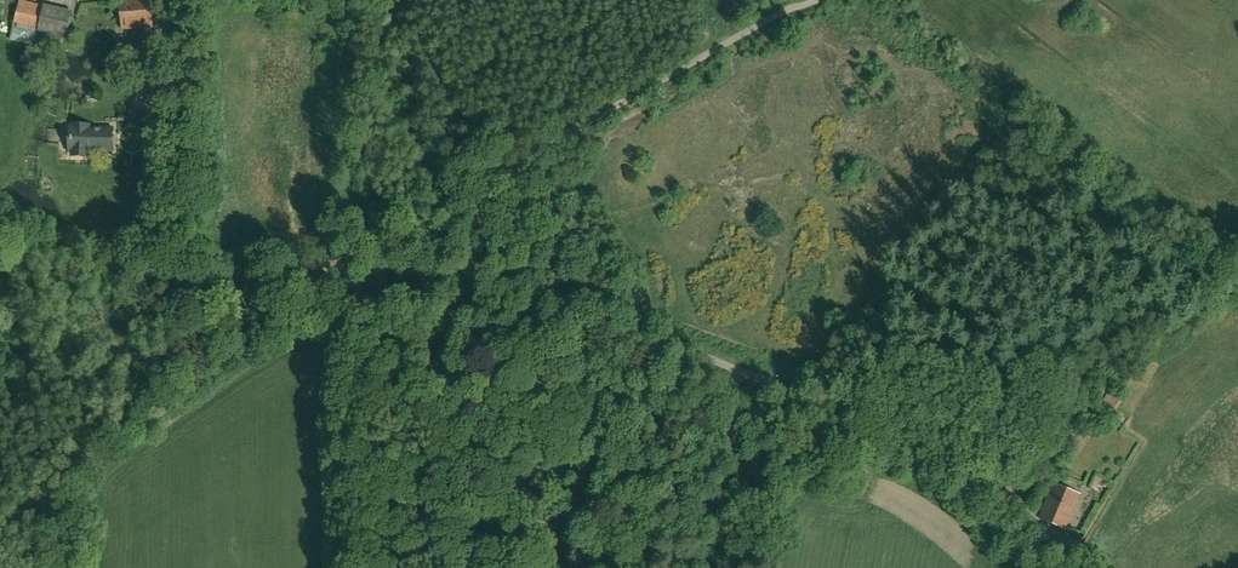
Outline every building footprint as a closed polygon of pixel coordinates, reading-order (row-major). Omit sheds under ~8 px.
[(37,31),(66,37),(70,18),(42,12),(43,6),(19,0),(14,22),(38,28),(37,31)] [(119,0),(122,28),(152,26),(150,0),(123,0),(119,0)] [(74,142),(74,152),(74,157),(90,157),(90,152),(114,152),(114,129),(88,129),(88,126),(77,126),(77,129),(74,129),(74,138),(73,138),(73,142),(74,142)] [(1114,394),(1110,406),(1120,409),(1124,397),(1114,394)] [(1054,483),(1039,518),(1065,529),(1080,494),(1054,483)]
